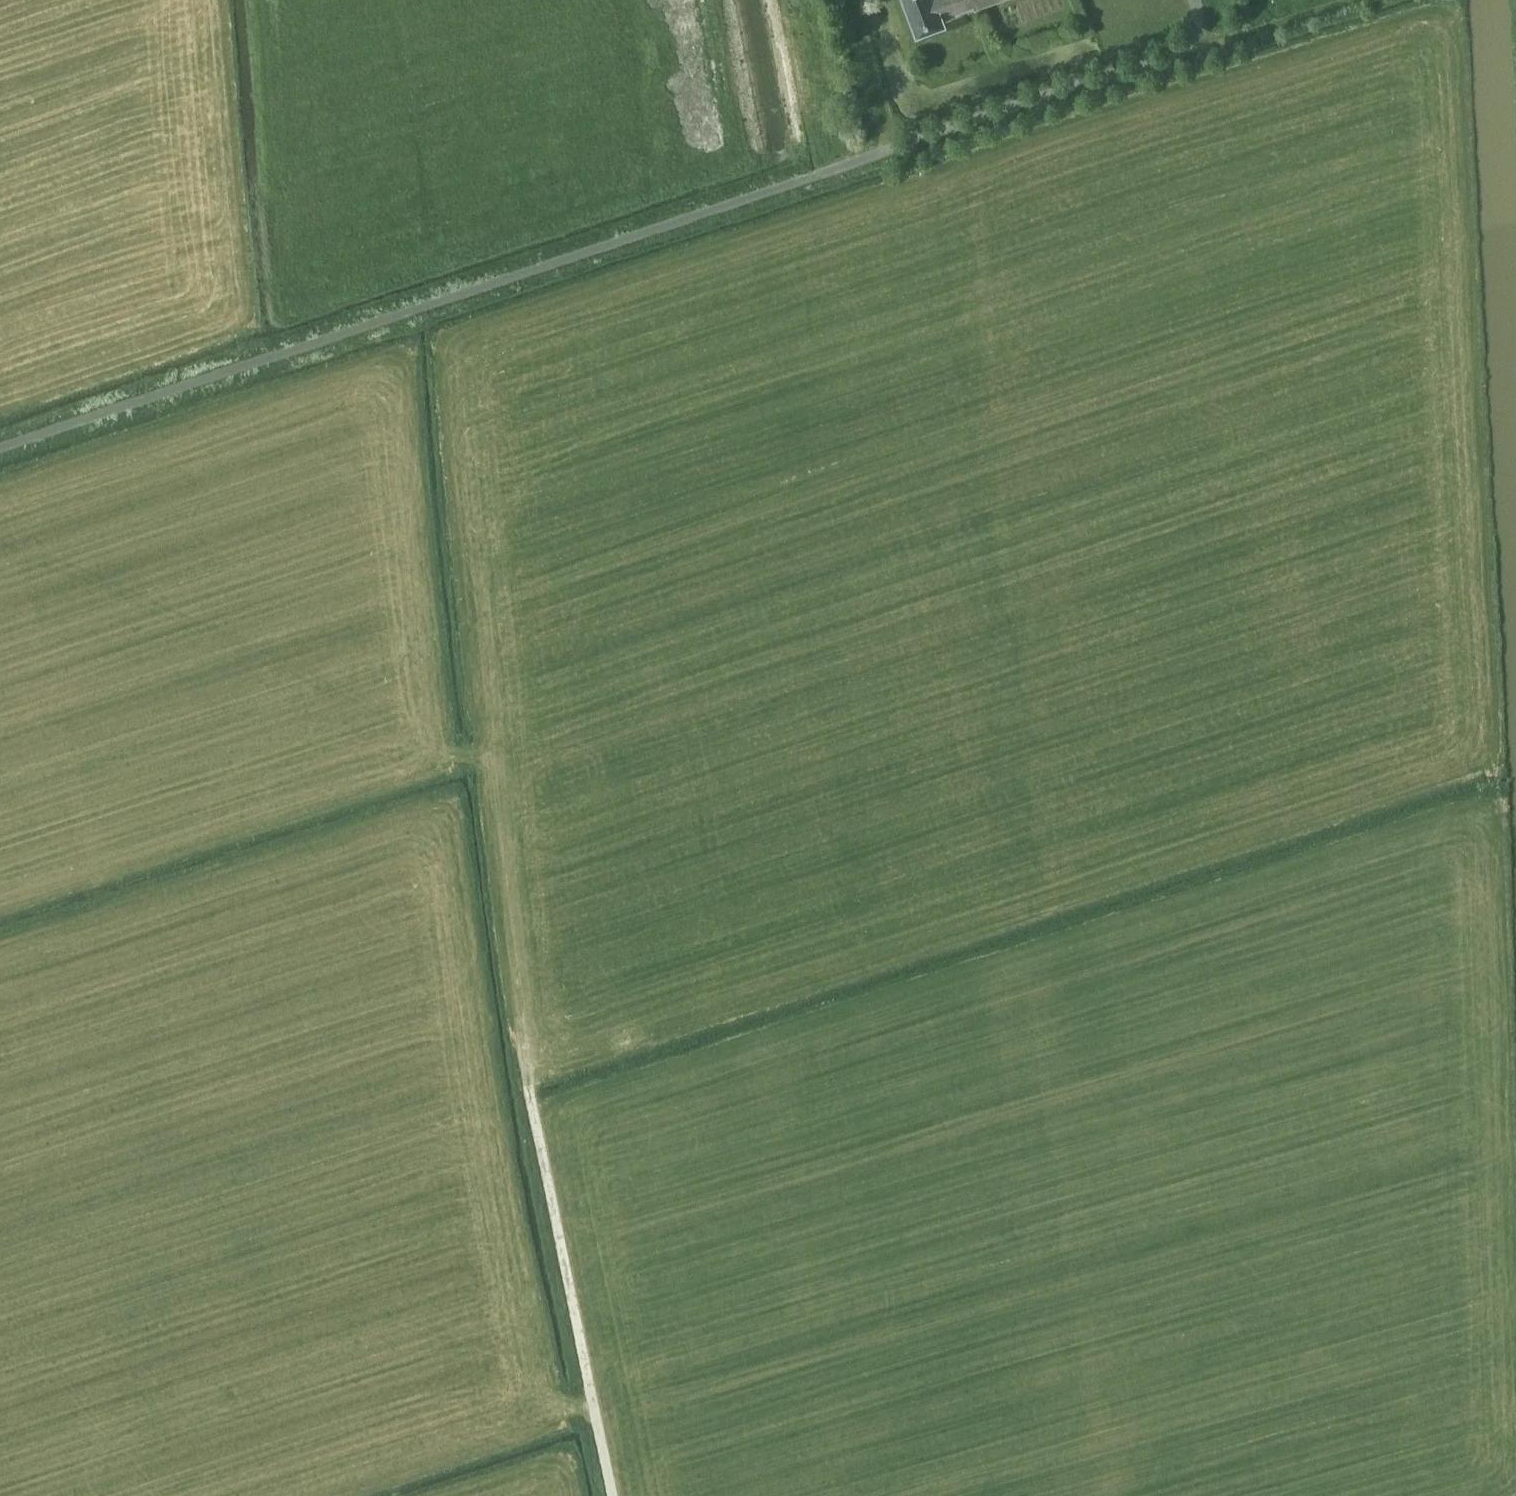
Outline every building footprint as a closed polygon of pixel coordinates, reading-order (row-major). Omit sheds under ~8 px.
[(914,29),(944,18),(942,12),(968,2),(975,7),(993,0),(903,0),(914,29)]
